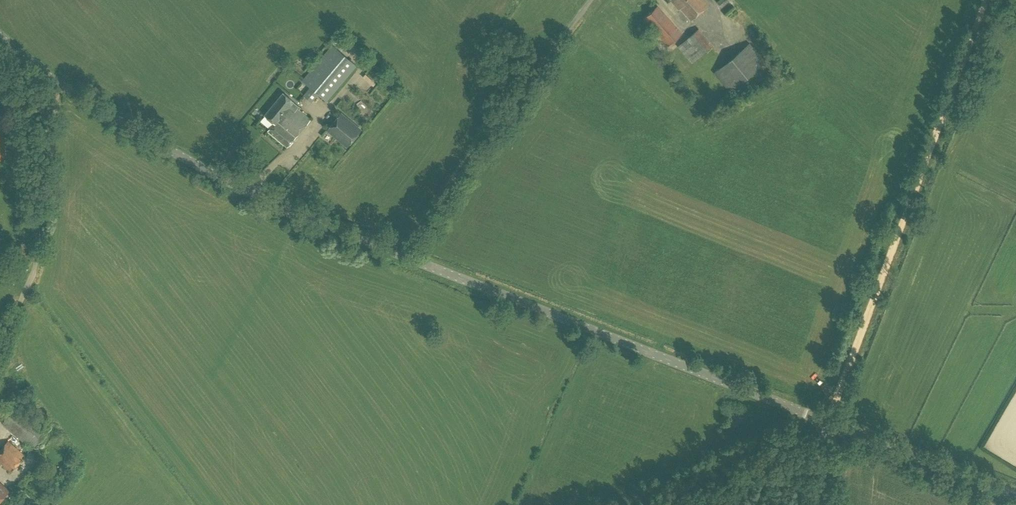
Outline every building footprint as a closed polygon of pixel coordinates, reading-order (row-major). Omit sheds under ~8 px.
[(679,9),(680,8),(691,20),(708,5),(704,0),(671,0),(679,9)] [(668,46),(682,34),(658,6),(644,19),(668,46)] [(692,64),(713,45),(699,28),(677,46),(692,64)] [(740,94),(753,84),(747,77),(765,62),(750,43),(714,73),(729,91),(735,87),(740,94)] [(326,101),(356,65),(333,45),(302,81),(311,88),(304,96),(311,102),(318,94),(326,101)] [(292,114),(299,106),(293,102),(293,101),(283,93),(265,115),(275,123),(279,127),(286,119),(285,118),(290,112),(292,114)] [(287,147),(310,120),(299,110),(300,108),(299,106),(292,114),(290,112),(285,118),(286,119),(279,127),(275,123),(268,131),(287,147)] [(347,148),(362,129),(341,111),(326,130),(347,148)] [(309,167),(313,157),(300,152),(296,162),(309,167)] [(32,449),(49,429),(19,404),(3,423),(32,449)] [(25,456),(8,441),(0,450),(0,462),(11,472),(25,456)] [(9,491),(0,483),(0,501),(9,491)]
